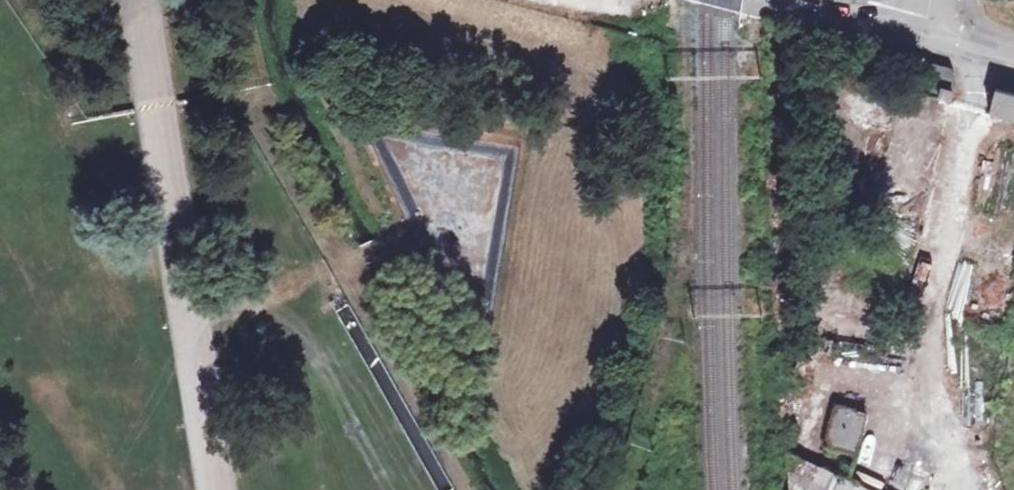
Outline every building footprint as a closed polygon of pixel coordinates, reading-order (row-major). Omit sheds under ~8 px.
[(950,70),(925,63),(914,90),(952,101),(955,82),(954,77),(950,70)] [(1013,123),(1013,97),(994,90),(989,114),(1013,123)] [(835,406),(825,448),(858,456),(868,413),(835,406)] [(778,454),(781,489),(865,489),(778,454)]
